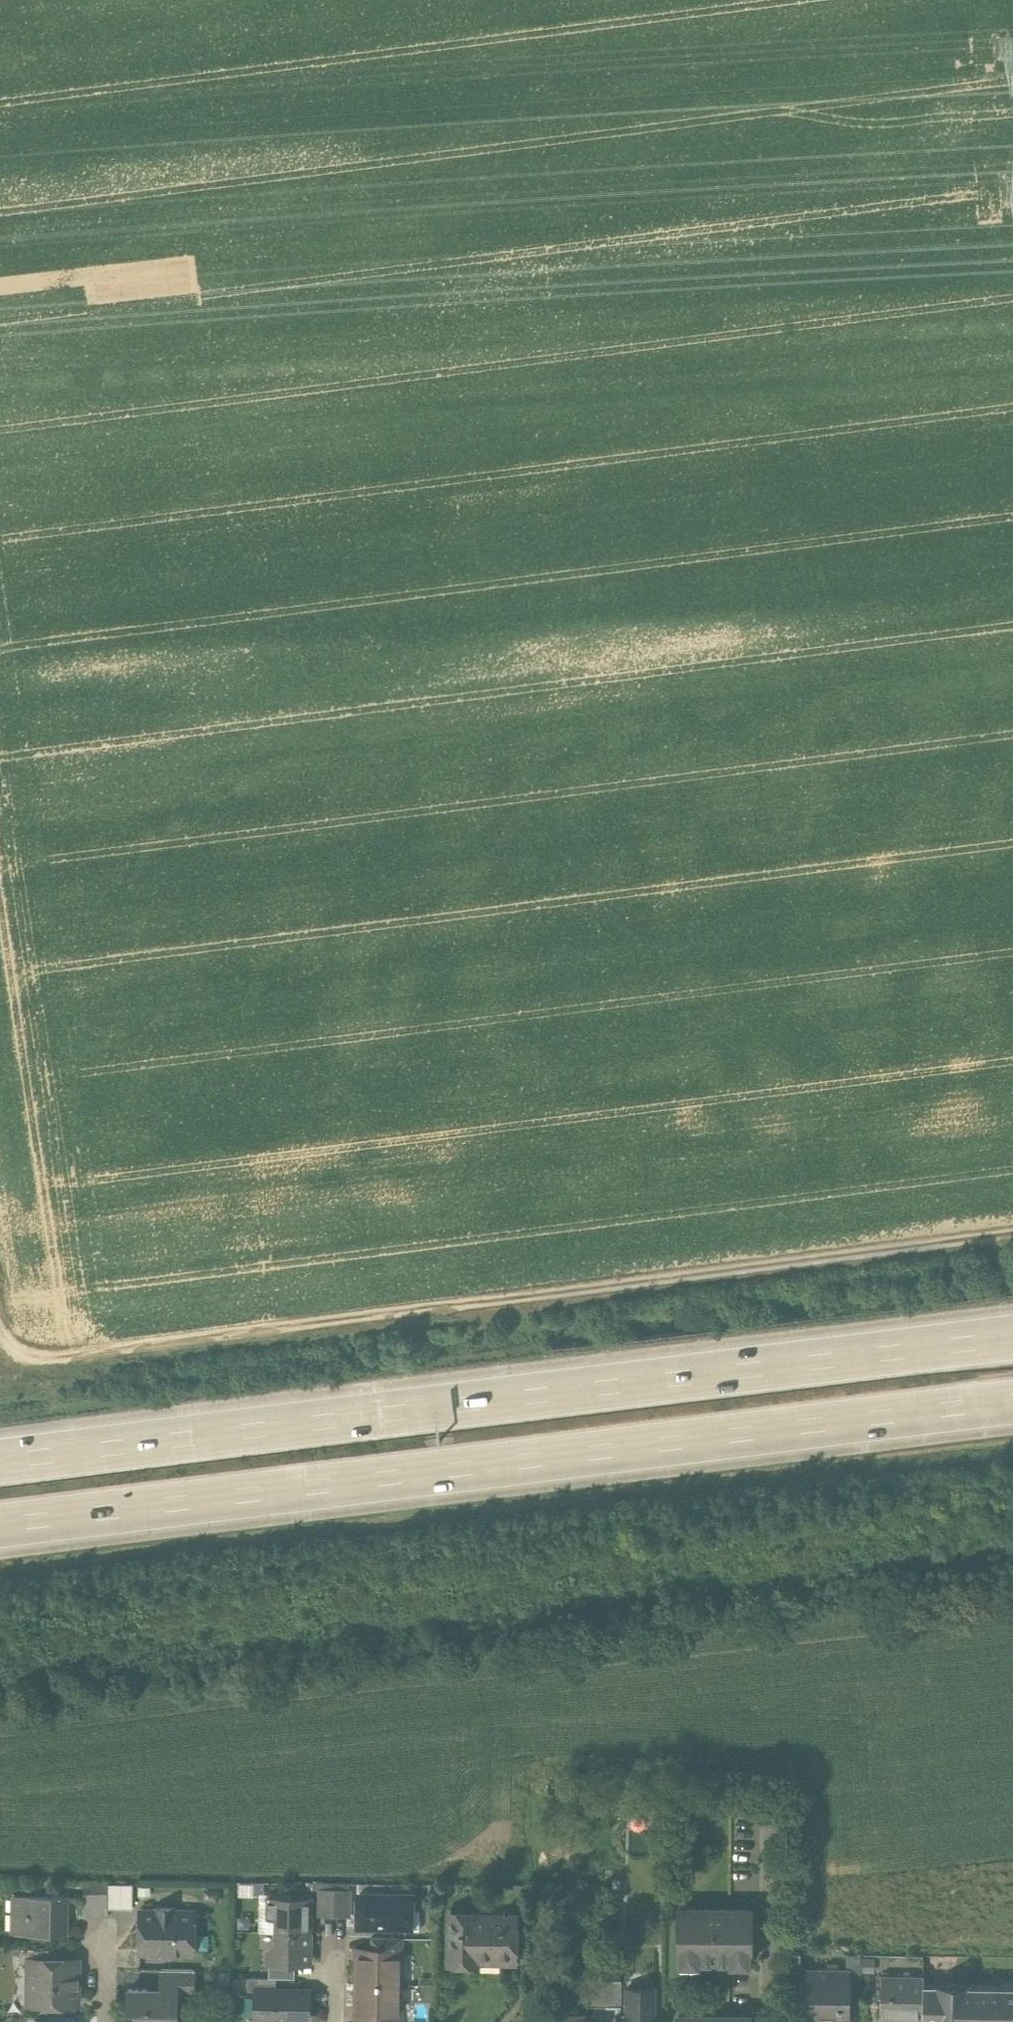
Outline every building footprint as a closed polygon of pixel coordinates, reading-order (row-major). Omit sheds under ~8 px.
[(133,1887),(108,1886),(108,1894),(108,1910),(133,1911),(133,1887)] [(335,1890),(321,1889),(320,1915),(334,1916),(335,1890)] [(350,1890),(335,1890),(334,1916),(350,1916),(350,1890)] [(108,1894),(85,1894),(84,1917),(108,1918),(108,1910),(108,1894)] [(412,1897),(358,1897),(358,1926),(407,1927),(408,1917),(412,1912),(412,1897)] [(66,1899),(14,1899),(14,1914),(27,1914),(27,1918),(30,1918),(30,1934),(65,1934),(66,1899)] [(311,1900),(267,1899),(267,1918),(275,1918),(275,1934),(310,1934),(311,1900)] [(175,1909),(157,1909),(157,1912),(141,1912),(141,1955),(193,1955),(193,1913),(175,1913),(175,1909)] [(750,1910),(679,1909),(678,1962),(681,1962),(681,1958),(694,1958),(698,1962),(730,1962),(735,1958),(747,1958),(747,1962),(750,1962),(750,1910)] [(516,1917),(476,1916),(476,1914),(451,1914),(450,1966),(476,1967),(476,1959),(500,1959),(500,1965),(516,1965),(516,1917)] [(310,1934),(275,1934),(275,1945),(269,1951),(269,1963),(295,1964),(310,1964),(310,1934)] [(400,1939),(372,1939),(372,1950),(399,1951),(400,1939)] [(56,1949),(21,1948),(20,1964),(30,1964),(30,1961),(56,1961),(56,1949)] [(372,1950),(358,1950),(357,1986),(400,1986),(400,1951),(399,1951),(372,1950)] [(800,1955),(787,1955),(786,1979),(798,1979),(798,1970),(800,1970),(800,1955)] [(861,1956),(846,1955),(846,1971),(847,1971),(847,1987),(848,1988),(860,1988),(861,1956)] [(56,1961),(30,1961),(30,1964),(29,2005),(37,2005),(40,2008),(50,2008),(53,2005),(77,2005),(78,1961),(56,1961)] [(295,1964),(269,1963),(269,1979),(276,1979),(295,1979),(295,1964)] [(195,1971),(163,1970),(163,1992),(163,1996),(178,1996),(178,1997),(195,1997),(195,1971)] [(798,1970),(798,1979),(797,2021),(799,2021),(799,2020),(834,2021),(847,2021),(848,1988),(847,1987),(847,1971),(846,1971),(800,1970),(798,1970)] [(923,1976),(881,1976),(880,2018),(923,2019),(923,1987),(923,1976)] [(269,1979),(248,1979),(248,1991),(256,1992),(256,1990),(276,1991),(276,1979),(269,1979)] [(606,1980),(592,1980),(592,2007),(606,2007),(606,1980)] [(620,1980),(606,1980),(606,2007),(620,2008),(620,1980)] [(400,1986),(357,1986),(357,2020),(371,2020),(399,2021),(400,1986)] [(923,1987),(923,2019),(922,2021),(1012,2021),(1012,1988),(923,1987)] [(626,1989),(626,2016),(616,2016),(616,2021),(653,2021),(653,1989),(626,1989)] [(276,1991),(256,1990),(256,1992),(255,2019),(309,2020),(309,1991),(276,1991)] [(129,1991),(129,2013),(136,2013),(136,2021),(177,2021),(178,1997),(178,1996),(163,1996),(163,1992),(129,1991)] [(555,2012),(555,2021),(595,2021),(595,2012),(594,2012),(594,2015),(575,2015),(575,2012),(555,2012)]
